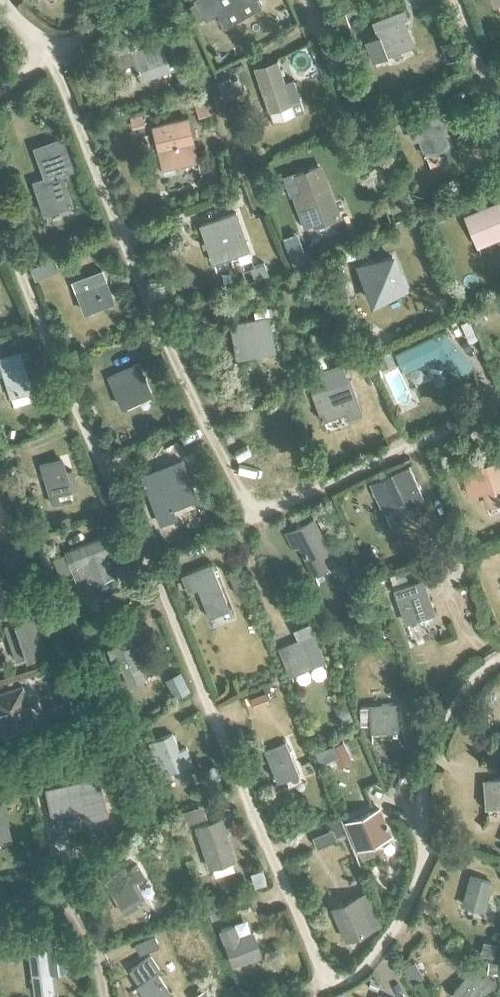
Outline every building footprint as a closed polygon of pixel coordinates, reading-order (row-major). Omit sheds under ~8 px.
[(195,19),(204,14),(205,17),(219,9),(222,14),(247,0),(196,0),(187,5),(195,19)] [(378,35),(364,40),(372,62),(386,57),(385,54),(413,44),(403,17),(407,16),(404,6),(372,18),(378,35)] [(345,11),(334,15),(338,27),(349,23),(345,11)] [(112,65),(127,60),(132,58),(139,77),(166,68),(156,41),(130,50),(128,42),(107,50),(112,65)] [(276,60),(253,67),(267,109),(290,101),(299,98),(293,80),(284,83),(276,60)] [(230,76),(218,80),(224,97),(242,90),(237,77),(231,79),(230,76)] [(406,125),(412,140),(418,137),(425,154),(453,144),(440,112),(406,125)] [(141,113),(129,116),(132,127),(143,124),(141,113)] [(150,126),(160,168),(195,159),(185,118),(150,126)] [(388,118),(378,122),(383,132),(393,127),(388,118)] [(33,180),(44,213),(72,203),(61,172),(73,167),(62,136),(34,146),(44,175),(33,180)] [(321,162),(285,176),(304,227),(312,224),(313,227),(341,216),(321,162)] [(498,209),(499,208),(499,206),(497,200),(463,213),(477,246),(499,237),(499,213),(498,209)] [(198,224),(211,262),(247,249),(234,211),(198,224)] [(349,240),(338,245),(344,259),(345,260),(355,256),(349,240)] [(310,249),(291,256),(295,265),(314,259),(310,249)] [(390,251),(358,265),(375,302),(407,288),(390,251)] [(344,259),(334,264),(339,274),(349,269),(345,260),(344,259)] [(264,261),(250,266),(254,278),(268,273),(264,261)] [(74,283),(81,303),(84,311),(103,304),(104,305),(114,302),(103,272),(74,283)] [(298,278),(285,281),(287,290),(300,287),(298,278)] [(482,308),(471,313),(475,321),(486,316),(482,308)] [(240,323),(230,324),(235,351),(236,357),(246,355),(269,351),(275,350),(268,309),(255,312),(257,320),(240,323)] [(472,361),(443,329),(396,351),(404,369),(429,358),(445,360),(457,374),(472,361)] [(9,396),(32,390),(20,349),(0,355),(0,365),(9,396)] [(388,349),(376,355),(382,367),(394,362),(388,349)] [(322,353),(312,358),(318,370),(328,365),(322,353)] [(324,387),(312,391),(322,420),(345,412),(347,416),(360,412),(349,379),(347,379),(341,362),(318,370),(324,387)] [(109,375),(121,406),(151,394),(139,364),(109,375)] [(86,366),(71,373),(76,385),(91,378),(86,366)] [(311,372),(297,377),(301,386),(314,380),(311,372)] [(230,432),(222,435),(226,442),(233,439),(230,432)] [(452,433),(448,444),(458,448),(463,437),(452,433)] [(62,457),(39,464),(51,503),(60,500),(58,493),(71,489),(77,488),(71,468),(66,470),(62,457)] [(129,458),(116,463),(121,474),(134,468),(129,458)] [(461,471),(469,495),(482,491),(486,503),(486,504),(499,499),(499,459),(486,463),(474,467),(461,471)] [(157,476),(170,509),(198,498),(185,465),(157,476)] [(391,472),(369,482),(382,511),(404,502),(406,507),(424,499),(408,466),(391,473),(391,472)] [(284,532),(293,549),(298,546),(313,574),(328,567),(322,554),(332,550),(314,516),(284,532)] [(72,570),(75,578),(92,572),(95,582),(112,575),(104,554),(112,551),(106,536),(65,551),(66,554),(72,570)] [(66,554),(56,557),(61,573),(72,570),(66,554)] [(366,556),(363,566),(374,570),(377,561),(366,556)] [(184,576),(190,592),(198,588),(209,615),(227,608),(212,566),(184,576)] [(236,569),(229,573),(238,594),(246,590),(236,569)] [(404,571),(389,576),(392,584),(407,579),(404,571)] [(361,575),(350,580),(354,589),(365,584),(361,575)] [(393,589),(405,623),(435,612),(423,578),(393,589)] [(3,624),(15,660),(44,650),(32,614),(3,624)] [(275,647),(284,670),(320,656),(306,623),(291,629),(295,639),(275,647)] [(108,650),(116,671),(120,670),(127,686),(145,678),(130,641),(108,650)] [(181,675),(168,682),(173,693),(187,687),(181,675)] [(3,736),(35,725),(22,685),(0,692),(0,726),(3,736)] [(266,691),(251,697),(255,707),(270,701),(266,691)] [(344,699),(334,705),(339,715),(341,714),(345,722),(353,718),(349,710),(344,699)] [(363,705),(364,723),(370,723),(370,730),(397,728),(396,703),(363,705)] [(171,733),(155,739),(169,772),(191,764),(184,748),(178,750),(171,733)] [(344,741),(331,746),(335,754),(339,764),(352,759),(344,741)] [(266,751),(278,781),(296,773),(284,743),(266,751)] [(331,746),(316,753),(320,760),(335,754),(331,746)] [(100,771),(49,783),(55,810),(87,803),(90,816),(112,810),(100,771)] [(484,803),(499,802),(499,779),(482,780),(484,803)] [(12,835),(3,804),(0,804),(0,838),(12,835)] [(182,810),(186,822),(207,816),(203,804),(182,810)] [(345,821),(356,847),(388,833),(377,808),(345,821)] [(224,830),(232,828),(228,817),(196,827),(209,868),(234,860),(224,830)] [(338,818),(327,822),(330,830),(333,829),(336,837),(344,834),(338,818)] [(123,867),(104,878),(119,904),(125,913),(147,900),(141,891),(136,882),(144,877),(136,865),(126,871),(123,867)] [(263,868),(252,872),(256,885),(267,882),(263,868)] [(461,904),(484,911),(492,880),(469,874),(461,904)] [(330,907),(344,938),(380,922),(373,905),(371,906),(365,892),(330,907)] [(220,906),(210,909),(213,918),(223,915),(220,906)] [(220,930),(232,964),(262,953),(254,931),(235,938),(231,926),(220,930)] [(61,929),(27,933),(30,950),(35,993),(52,990),(50,973),(66,971),(61,929)] [(134,941),(140,953),(158,945),(153,933),(134,941)] [(483,941),(480,954),(493,957),(496,944),(483,941)] [(136,984),(145,996),(166,996),(170,994),(155,973),(158,970),(148,955),(128,968),(138,982),(136,984)] [(488,973),(497,973),(498,962),(488,961),(488,973)] [(413,963),(402,970),(410,984),(422,977),(413,963)] [(459,996),(482,996),(494,983),(476,966),(453,991),(459,996)] [(370,980),(368,987),(377,990),(379,983),(370,980)]
